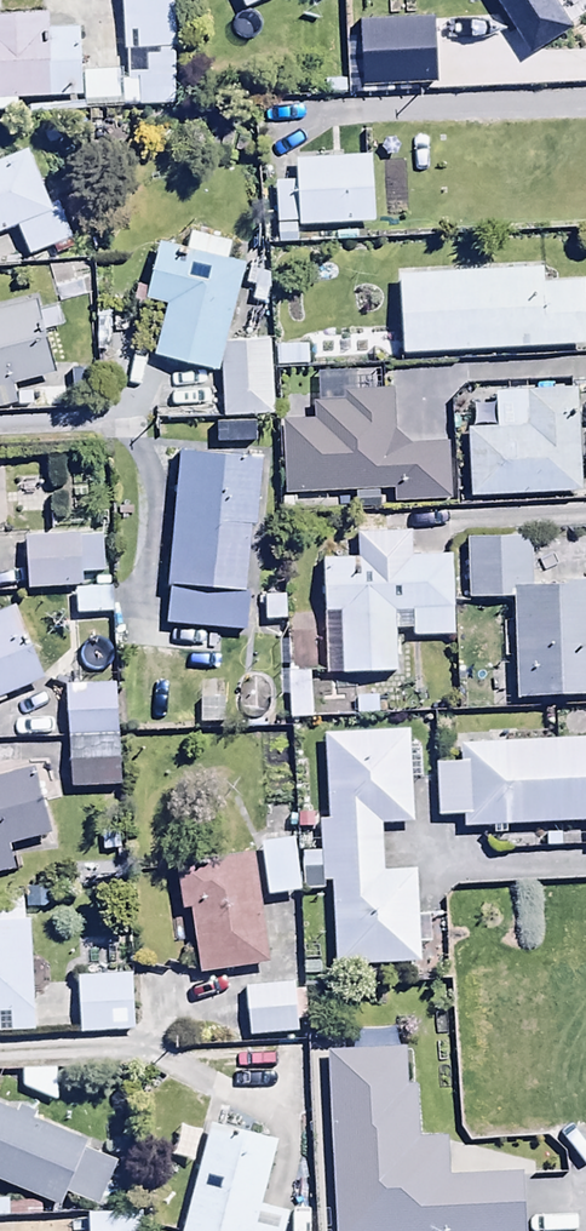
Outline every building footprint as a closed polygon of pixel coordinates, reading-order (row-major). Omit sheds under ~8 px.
[(128,83),(123,83),(124,105),(136,105),(136,112),(178,110),(175,52),(179,52),(176,0),(125,0),(128,83)] [(256,22),(302,0),(246,0),(256,22)] [(531,56),(573,29),(554,0),(496,0),(531,56)] [(21,113),(21,102),(86,100),(86,105),(118,104),(117,76),(84,77),(82,34),(52,35),(51,18),(0,20),(0,114),(21,113)] [(509,53),(457,54),(457,88),(510,87),(509,53)] [(25,230),(38,263),(82,245),(45,155),(0,173),(0,241),(25,230)] [(288,189),(291,234),(383,228),(379,162),(305,167),(307,188),(288,189)] [(226,346),(232,346),(246,267),(230,264),(233,244),(193,237),(190,253),(163,249),(150,304),(171,310),(157,360),(225,375),(226,346)] [(416,362),(585,351),(585,288),(558,290),(557,276),(411,285),(416,362)] [(0,317),(0,414),(19,409),(14,389),(60,377),(49,335),(64,332),(59,312),(40,316),(37,307),(0,317)] [(226,346),(225,375),(227,422),(275,420),(272,344),(232,346),(226,346)] [(316,424),(283,426),(285,514),(339,513),(338,494),(358,493),(359,512),(378,512),(377,493),(394,493),(395,507),(453,505),(451,449),(398,450),(396,393),(347,394),(347,404),(316,405),(316,424)] [(486,504),(585,499),(585,396),(541,398),(542,432),(483,435),(486,504)] [(257,427),(217,426),(217,445),(257,446),(257,427)] [(281,466),(195,460),(181,636),(267,643),(281,466)] [(417,639),(456,640),(458,561),(410,560),(411,536),(360,535),(359,564),(328,564),(328,620),(344,620),(344,681),(398,681),(399,616),(417,616),(417,639)] [(104,540),(28,543),(30,594),(84,592),(83,578),(106,577),(104,540)] [(488,606),(531,604),(535,712),(585,710),(585,586),(552,587),(551,544),(486,547),(488,606)] [(114,594),(78,595),(79,621),(115,620),(114,594)] [(53,692),(21,616),(0,625),(0,714),(53,692)] [(119,688),(67,690),(72,793),(124,791),(119,688)] [(312,691),(290,692),(291,724),(312,723),(312,691)] [(426,738),(337,741),(346,974),(438,971),(434,877),(401,878),(399,831),(430,830),(426,738)] [(478,837),(585,832),(585,751),(474,756),(475,769),(453,770),(455,825),(477,824),(478,837)] [(0,784),(0,882),(17,877),(10,849),(52,839),(35,775),(0,784)] [(296,845),(265,848),(270,903),(302,899),(296,845)] [(257,862),(178,874),(184,917),(192,916),(202,979),(272,969),(257,862)] [(38,1035),(34,926),(26,927),(24,895),(0,896),(0,1037),(38,1035)] [(134,979),(80,982),(82,1040),(137,1038),(134,979)] [(251,1040),(299,1038),(297,990),(248,992),(251,1040)] [(340,1061),(346,1230),(537,1230),(535,1177),(460,1179),(459,1146),(427,1147),(424,1059),(340,1061)] [(25,1074),(25,1092),(60,1107),(59,1073),(25,1074)] [(64,1211),(68,1200),(97,1211),(114,1166),(88,1156),(92,1145),(0,1110),(0,1186),(64,1211)] [(221,1130),(196,1230),(300,1230),(303,1219),(277,1213),(293,1148),(221,1130)] [(90,1219),(91,1230),(146,1230),(145,1218),(90,1219)]
